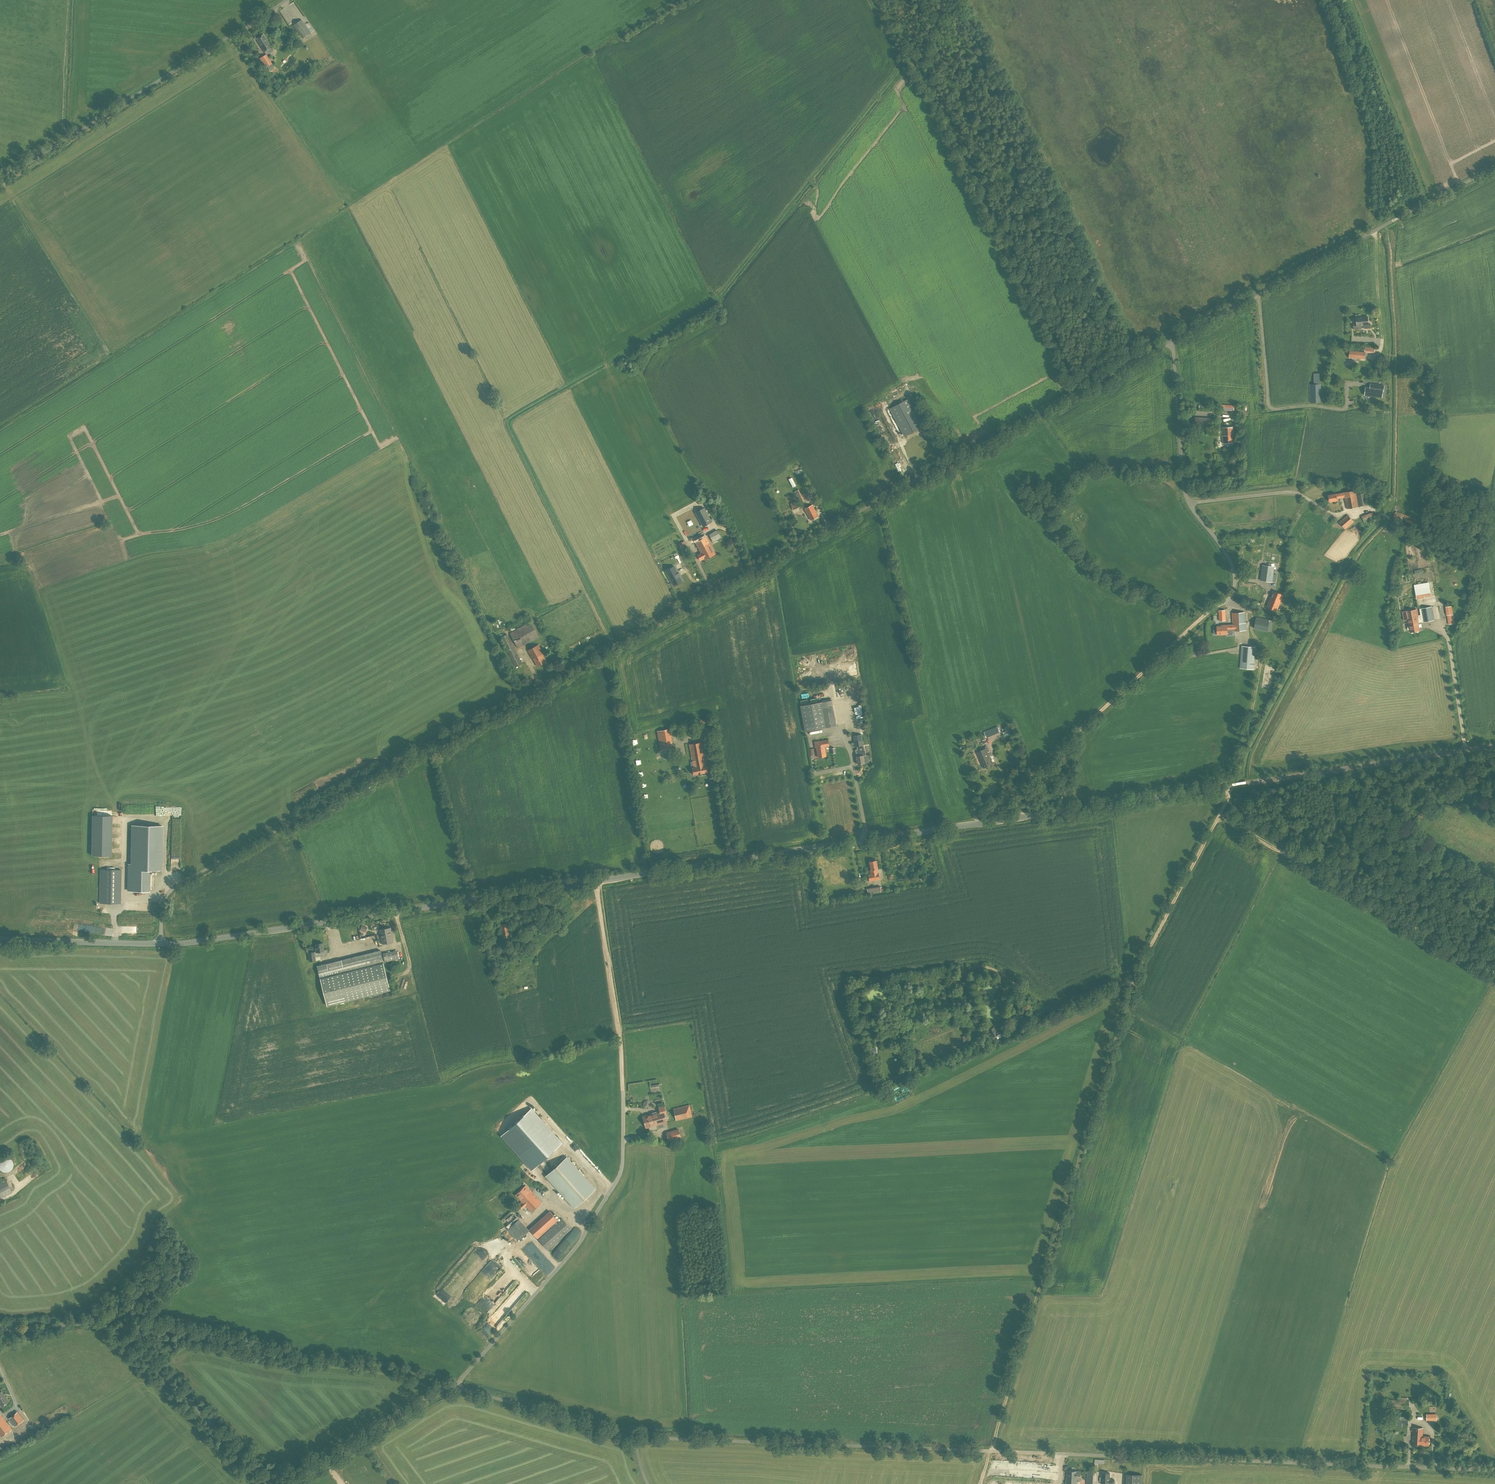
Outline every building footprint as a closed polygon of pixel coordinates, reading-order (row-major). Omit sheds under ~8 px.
[(303,38),(311,33),(302,20),(294,25),(303,38)] [(265,52),(272,48),(264,34),(257,39),(265,52)] [(267,54),(260,58),(262,62),(259,64),(260,66),(263,64),(266,68),(268,67),(270,70),(274,67),(272,64),(273,64),(267,54)] [(1368,324),(1368,316),(1356,317),(1357,324),(1353,324),(1353,329),(1361,329),(1361,328),(1364,328),(1364,329),(1371,328),(1371,323),(1368,324)] [(1374,353),(1375,347),(1365,347),(1365,352),(1349,350),(1349,357),(1365,359),(1365,352),(1369,353),(1374,353)] [(1320,384),(1320,373),(1314,373),(1314,384),(1310,384),(1310,402),(1321,402),(1320,384)] [(1361,388),(1361,390),(1367,390),(1366,381),(1351,382),(1352,388),(1361,388)] [(1371,384),(1370,388),(1368,387),(1367,395),(1382,397),(1383,390),(1384,385),(1379,385),(1371,384)] [(904,436),(923,427),(908,399),(890,408),(904,436)] [(1211,430),(1212,418),(1195,417),(1194,429),(1211,430)] [(1235,435),(1234,426),(1222,428),(1223,435),(1222,435),(1223,443),(1235,442),(1235,435)] [(1357,494),(1356,490),(1342,492),(1343,492),(1336,493),(1328,495),(1329,502),(1338,500),(1337,499),(1343,497),(1343,498),(1344,498),(1347,509),(1368,504),(1366,492),(1357,494)] [(704,501),(695,504),(697,510),(706,506),(704,501)] [(818,516),(815,510),(812,504),(804,508),(807,514),(808,514),(811,520),(818,516)] [(712,522),(705,507),(695,512),(703,527),(712,522)] [(1422,529),(1424,522),(1396,511),(1393,518),(1422,529)] [(1345,529),(1354,522),(1348,515),(1339,522),(1345,529)] [(713,542),(721,538),(717,530),(709,534),(713,542)] [(706,536),(695,542),(701,553),(697,555),(700,560),(704,558),(705,560),(715,554),(706,536)] [(1272,582),(1274,566),(1262,565),(1260,581),(1272,582)] [(683,581),(680,577),(678,573),(674,566),(665,571),(673,586),(683,581)] [(1417,598),(1431,595),(1429,582),(1414,584),(1417,598)] [(1270,599),(1280,603),(1283,595),(1273,591),(1270,599)] [(1277,611),(1280,603),(1270,599),(1267,607),(1277,611)] [(1299,611),(1303,607),(1296,601),(1292,606),(1299,611)] [(1420,631),(1418,623),(1424,622),(1434,620),(1432,606),(1421,608),(1419,609),(1420,615),(1418,615),(1417,609),(1416,609),(1402,612),(1404,621),(1407,620),(1408,625),(1409,624),(1410,632),(1420,631)] [(1235,631),(1247,630),(1246,623),(1245,612),(1232,612),(1232,622),(1233,622),(1233,624),(1227,624),(1224,625),(1224,626),(1217,626),(1217,634),(1227,634),(1227,630),(1235,629),(1235,631)] [(1267,631),(1270,619),(1256,617),(1254,628),(1267,631)] [(518,648),(539,636),(531,621),(510,633),(518,648)] [(1198,644),(1200,640),(1204,633),(1200,631),(1199,633),(1194,642),(1198,644)] [(516,652),(507,634),(501,637),(509,654),(516,652)] [(546,661),(542,654),(543,653),(538,644),(528,650),(532,658),(533,657),(538,666),(546,661)] [(1254,670),(1256,647),(1242,646),(1240,668),(1254,670)] [(805,731),(836,726),(831,700),(800,705),(805,731)] [(656,731),(660,750),(673,748),(669,728),(656,731)] [(1001,729),(987,735),(988,738),(1002,732),(1001,729)] [(855,747),(864,745),(862,734),(853,735),(855,747)] [(826,756),(824,747),(829,746),(828,739),(814,741),(815,748),(816,748),(818,757),(826,756)] [(706,762),(702,742),(689,744),(694,767),(692,767),(693,775),(708,772),(707,765),(706,762)] [(983,768),(994,764),(987,748),(977,752),(983,768)] [(161,870),(162,826),(132,825),(131,864),(129,864),(128,891),(149,891),(149,870),(161,870)] [(91,846),(91,856),(111,856),(112,846),(91,846)] [(878,872),(878,869),(876,860),(869,861),(871,870),(869,870),(870,874),(868,874),(869,881),(880,879),(879,872),(878,872)] [(121,903),(121,870),(100,869),(99,903),(121,903)] [(872,895),(872,892),(881,891),(880,886),(867,888),(868,893),(868,895),(872,895)] [(490,948),(493,947),(488,930),(491,929),(488,918),(482,920),(490,948)] [(511,930),(509,922),(499,924),(502,937),(513,935),(512,930),(511,930)] [(382,943),(393,941),(390,927),(380,929),(382,943)] [(324,950),(323,943),(316,944),(316,946),(315,946),(316,952),(318,952),(318,956),(326,955),(328,953),(327,949),(324,950)] [(310,952),(309,949),(308,949),(308,953),(309,961),(316,960),(315,951),(310,952)] [(327,1006),(390,990),(380,950),(317,966),(327,1006)] [(393,961),(399,960),(397,950),(383,953),(385,962),(393,960),(393,961)] [(997,1033),(994,1027),(988,1030),(992,1037),(996,1036),(997,1037),(1001,1035),(1000,1032),(997,1033)] [(676,1121),(692,1117),(690,1104),(673,1108),(676,1121)] [(644,1122),(665,1116),(665,1114),(667,1114),(664,1106),(658,1107),(659,1111),(643,1115),(644,1122)] [(501,1136),(531,1170),(562,1142),(532,1108),(501,1136)] [(665,1116),(644,1122),(646,1128),(667,1122),(665,1116)] [(668,1141),(681,1137),(679,1129),(666,1132),(668,1141)] [(575,1206),(594,1187),(565,1156),(545,1175),(575,1206)] [(2,1162),(0,1164),(0,1182),(9,1178),(2,1162)] [(532,1212),(542,1202),(532,1192),(532,1191),(526,1185),(515,1195),(521,1201),(518,1204),(522,1209),(526,1206),(532,1212)] [(530,1228),(529,1229),(530,1230),(538,1239),(551,1227),(552,1227),(538,1239),(548,1250),(572,1229),(562,1218),(559,1221),(550,1210),(530,1228)] [(519,1218),(510,1226),(507,1229),(518,1240),(529,1230),(519,1218)] [(536,1266),(530,1270),(541,1284),(547,1279),(536,1266)] [(481,1331),(488,1338),(498,1327),(492,1322),(490,1325),(488,1323),(481,1331)] [(1,1392),(0,1392),(0,1404),(2,1406),(9,1401),(6,1397),(5,1398),(1,1392)] [(1408,1400),(1408,1397),(1399,1397),(1398,1399),(1390,1399),(1390,1408),(1409,1409),(1409,1400),(1408,1400)] [(15,1427),(24,1420),(17,1411),(8,1418),(15,1427)] [(12,1429),(0,1414),(0,1436),(1,1437),(12,1429)] [(1423,1435),(1423,1428),(1413,1427),(1413,1438),(1413,1444),(1421,1445),(1422,1438),(1419,1438),(1420,1435),(1423,1435)] [(1422,1438),(1421,1445),(1429,1445),(1429,1436),(1423,1436),(1423,1428),(1423,1435),(1420,1435),(1419,1438),(1422,1438)] [(360,1465),(371,1458),(368,1453),(357,1459),(360,1465)] [(363,1472),(374,1465),(372,1461),(363,1466),(361,1467),(363,1472)] [(362,1481),(361,1480),(363,1479),(361,1476),(359,1477),(356,1470),(348,1475),(352,1481),(350,1482),(351,1483),(358,1483),(357,1483),(362,1481)] [(1081,1471),(1078,1471),(1068,1470),(1067,1477),(1066,1477),(1066,1483),(1077,1483),(1077,1481),(1080,1481),(1080,1478),(1081,1471)] [(1101,1483),(1103,1483),(1110,1483),(1113,1483),(1114,1483),(1115,1479),(1110,1479),(1110,1477),(1110,1473),(1102,1472),(1102,1476),(1101,1476),(1101,1483)] [(1126,1483),(1142,1483),(1142,1474),(1127,1473),(1126,1483)]
